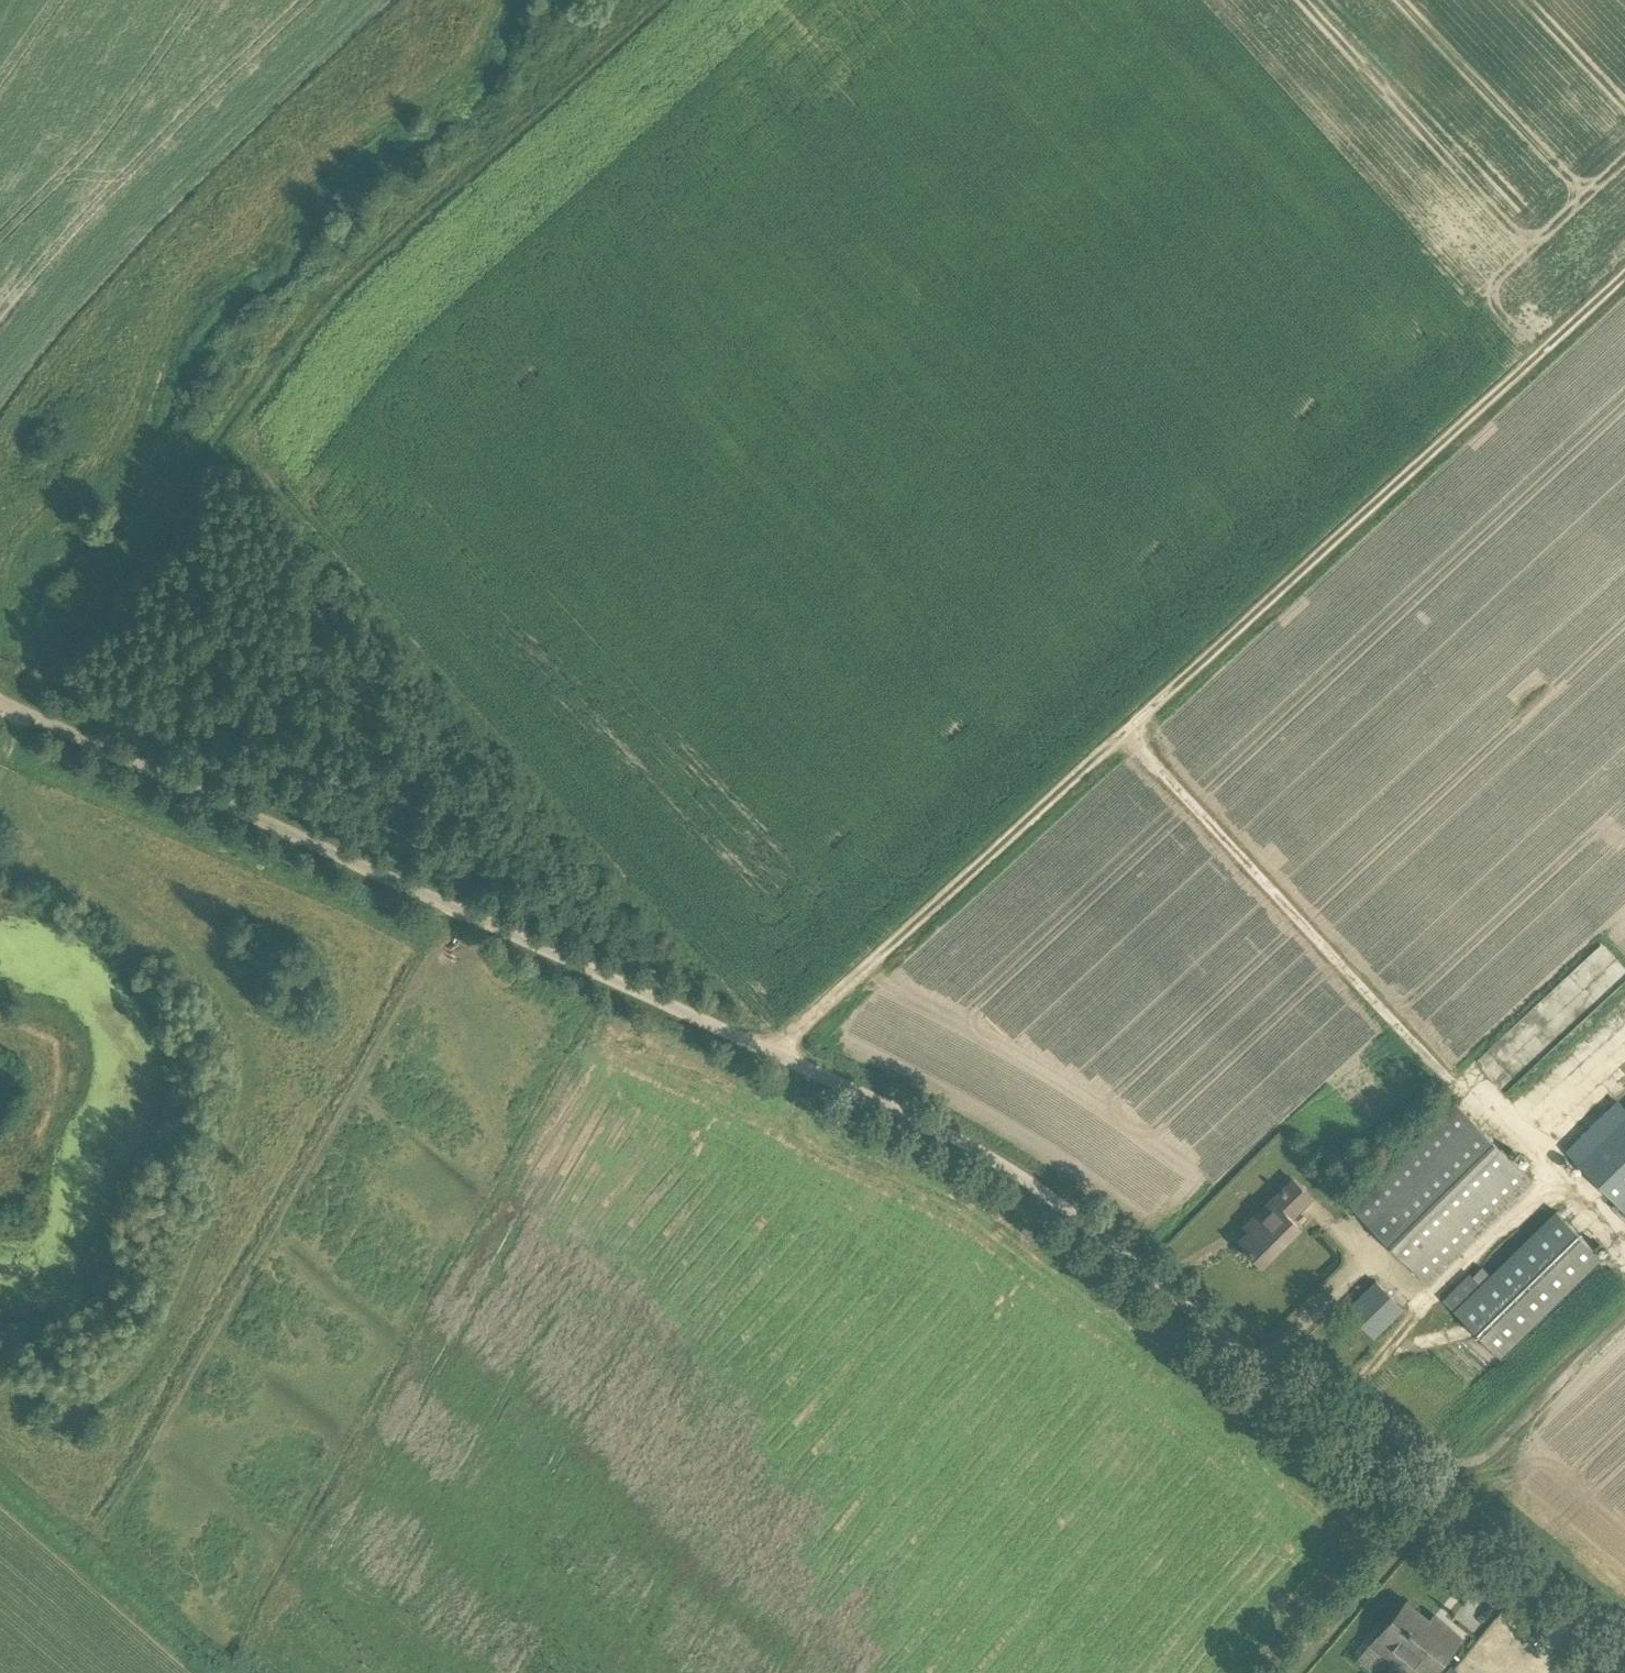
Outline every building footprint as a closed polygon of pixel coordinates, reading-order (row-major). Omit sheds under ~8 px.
[(1603,1034),(1623,1052),(1624,1049),(1624,1020),(1620,1015),(1603,1034)] [(1566,1153),(1624,1214),(1624,1108),(1619,1102),(1566,1153)] [(1534,1181),(1458,1103),(1351,1208),(1428,1284),(1534,1181)] [(1313,1198),(1293,1179),(1254,1217),(1258,1222),(1240,1241),(1263,1265),(1301,1227),(1292,1219),(1313,1198)] [(1499,1357),(1515,1341),(1515,1342),(1602,1257),(1556,1210),(1480,1285),(1470,1275),(1444,1300),(1499,1357)] [(1376,1281),(1346,1311),(1372,1339),(1403,1309),(1376,1281)] [(1371,1645),(1400,1668),(1408,1659),(1425,1672),(1432,1672),(1461,1638),(1443,1622),(1438,1628),(1407,1602),(1371,1645)]
